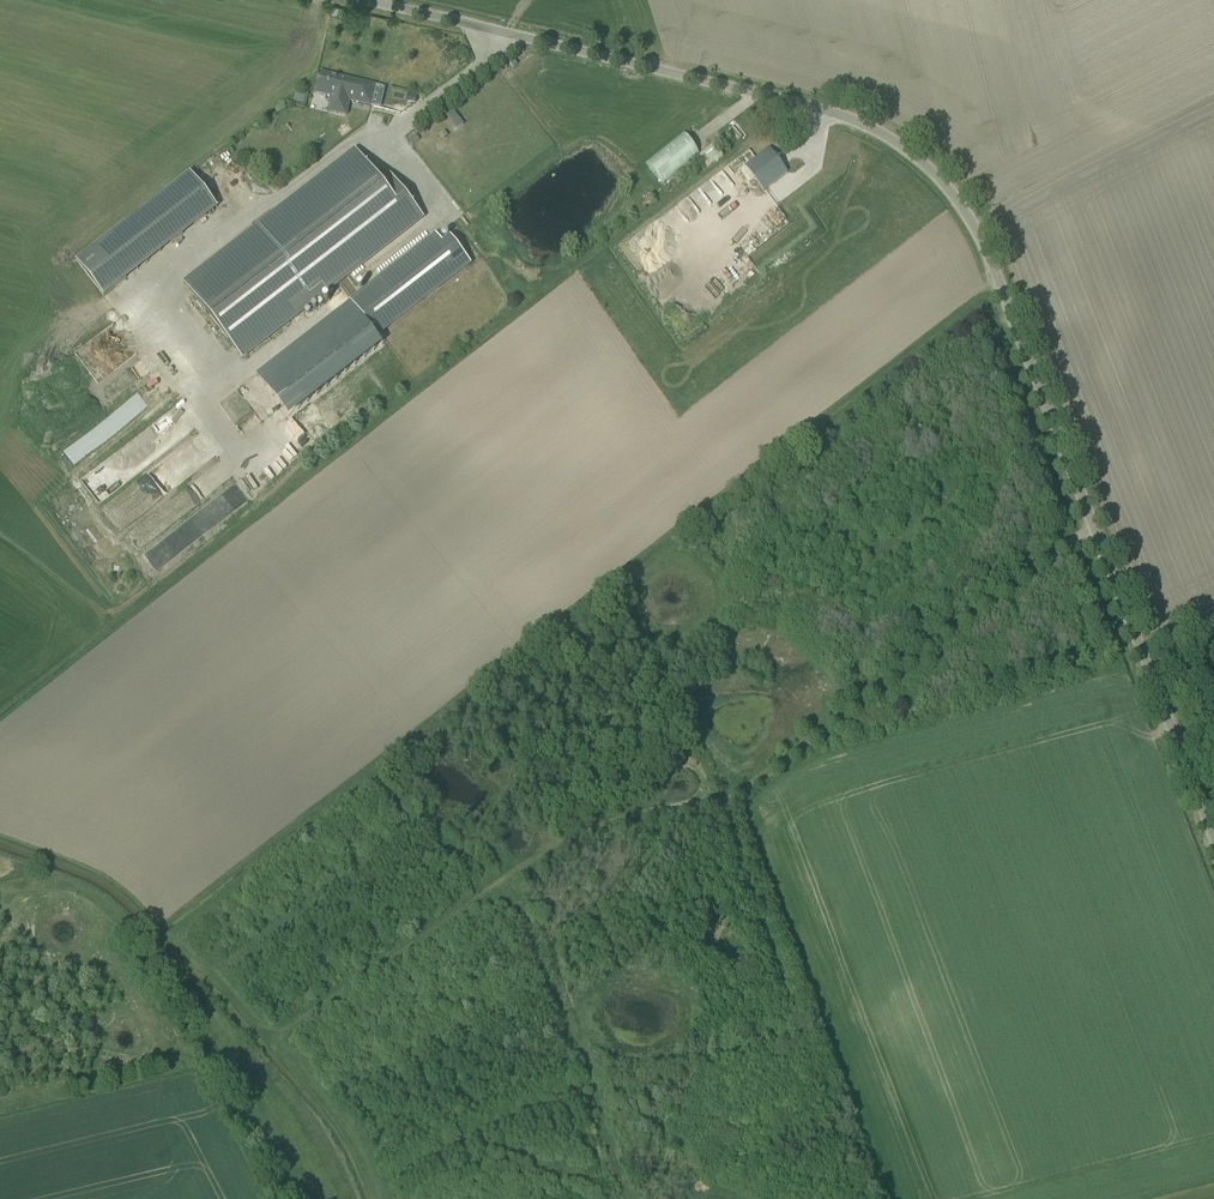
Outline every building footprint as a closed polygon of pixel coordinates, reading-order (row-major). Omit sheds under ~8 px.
[(508,62),(512,67),(517,64),(513,59),(508,62)] [(371,107),(376,86),(320,73),(315,94),(331,97),(330,104),(343,107),(345,101),(371,107)] [(295,94),(293,103),(303,105),(305,96),(295,94)] [(456,129),(463,123),(451,110),(444,116),(456,129)] [(659,183),(698,155),(683,133),(644,162),(659,183)] [(745,167),(764,191),(787,172),(769,149),(745,167)] [(242,358),(422,217),(406,196),(390,176),(381,183),(363,160),(191,293),(242,358)] [(103,296),(217,208),(190,173),(76,261),(103,296)] [(377,351),(370,342),(463,270),(443,244),(436,250),(430,243),(297,347),(300,352),(253,388),(281,425),(377,351)] [(227,395),(233,412),(245,408),(240,391),(227,395)]
